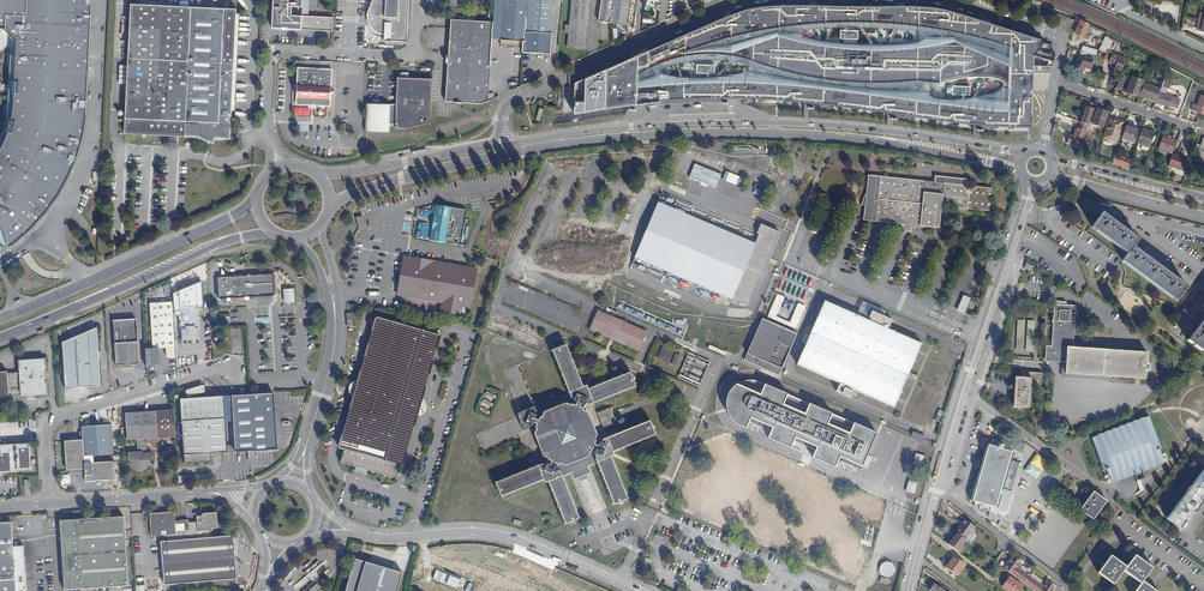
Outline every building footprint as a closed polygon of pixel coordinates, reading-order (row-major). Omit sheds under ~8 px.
[(4,29),(17,43),(14,121),(6,141),(0,151),(0,223),(3,230),(9,247),(30,231),(50,208),(63,188),(73,168),(80,149),(86,125),(92,0),(0,0),(0,29),(4,29)] [(292,15),(292,6),(302,7),(303,0),(273,0),(272,28),(282,28),(282,25),(287,25),(287,28),(332,31),(333,17),(292,15)] [(407,42),(410,0),(373,0),(368,12),(368,16),(367,21),(368,24),(371,28),(374,31),(379,33),(384,34),(384,38),(383,38),(383,41),(407,42)] [(549,51),(553,0),(495,0),(493,22),(492,38),(507,39),(526,40),(525,52),(541,53),(541,50),(549,51)] [(583,49),(588,0),(571,0),(569,24),(566,24),(565,32),(568,33),(567,47),(583,49)] [(626,25),(630,0),(601,0),(598,20),(626,25)] [(236,9),(131,4),(124,133),(197,137),(213,143),(215,138),(230,138),(231,122),(229,122),(229,116),(231,116),(231,111),(234,111),(239,14),(236,14),(236,9)] [(925,119),(963,124),(997,126),(1032,127),(1034,80),(1034,66),(1053,67),(1055,53),(1038,48),(1040,39),(975,18),(946,10),(928,6),(912,5),(817,4),(781,4),(763,6),(748,8),(739,11),(697,27),(549,94),(548,126),(651,112),(651,102),(685,100),(732,99),(771,100),(808,103),(851,109),(925,119)] [(1087,38),(1090,33),(1086,31),(1089,23),(1080,19),(1074,33),(1075,33),(1082,36),(1087,38)] [(488,100),(490,65),(492,38),(493,22),(456,20),(454,42),(452,41),(450,41),(449,55),(447,55),(447,63),(449,63),(446,102),(480,104),(488,100)] [(1098,50),(1107,54),(1113,40),(1105,36),(1098,50)] [(1114,70),(1121,73),(1126,59),(1112,53),(1109,62),(1116,65),(1114,70)] [(1083,67),(1090,69),(1093,60),(1079,55),(1074,67),(1081,70),(1083,67)] [(313,105),(330,106),(332,70),(298,68),(297,82),(296,104),(313,105)] [(406,129),(430,123),(432,80),(398,78),(397,105),(366,104),(365,131),(389,132),(390,125),(396,125),(396,128),(406,129)] [(1124,94),(1136,98),(1142,82),(1131,78),(1124,94)] [(1139,96),(1155,102),(1160,89),(1144,83),(1139,96)] [(954,85),(953,93),(971,94),(972,85),(954,85)] [(1169,107),(1177,109),(1180,100),(1165,95),(1167,89),(1161,87),(1160,89),(1155,102),(1154,103),(1169,108),(1169,107)] [(1203,115),(1203,97),(1200,95),(1197,106),(1193,105),(1191,111),(1203,115)] [(1080,122),(1089,125),(1094,108),(1086,105),(1080,122)] [(1092,123),(1103,127),(1109,113),(1103,110),(1102,113),(1096,111),(1092,123)] [(1116,142),(1117,142),(1123,122),(1117,120),(1116,122),(1110,119),(1104,138),(1107,139),(1106,143),(1108,144),(1114,144),(1116,142)] [(1067,143),(1080,149),(1089,125),(1080,122),(1079,127),(1077,127),(1073,138),(1069,136),(1067,143)] [(1122,138),(1134,142),(1138,132),(1131,129),(1132,128),(1126,126),(1122,138)] [(1149,148),(1150,148),(1155,133),(1143,129),(1138,143),(1142,145),(1141,149),(1146,151),(1148,150),(1149,148)] [(1167,152),(1172,153),(1176,141),(1170,139),(1171,137),(1168,136),(1168,138),(1163,137),(1158,152),(1166,155),(1167,152)] [(690,168),(696,153),(688,150),(681,165),(690,168)] [(1191,160),(1172,154),(1168,165),(1186,172),(1191,160)] [(864,220),(939,228),(941,206),(989,211),(991,188),(967,185),(967,179),(935,176),(935,182),(869,175),(867,190),(861,205),(865,205),(864,220)] [(636,259),(747,305),(778,231),(761,224),(757,232),(759,233),(755,243),(660,202),(636,259)] [(467,210),(436,205),(430,240),(461,245),(467,210)] [(1175,301),(1187,287),(1133,247),(1138,240),(1102,213),(1091,228),(1127,254),(1122,261),(1175,301)] [(361,233),(367,231),(363,216),(356,218),(361,233)] [(470,307),(477,269),(408,257),(403,286),(399,286),(398,295),(446,303),(444,312),(460,315),(462,306),(470,307)] [(1024,269),(1034,271),(1036,266),(1026,263),(1024,269)] [(273,275),(217,278),(218,290),(220,289),(220,293),(218,293),(219,300),(227,300),(227,301),(230,300),(230,299),(244,299),(245,300),(255,300),(255,298),(274,297),(273,275)] [(970,284),(976,286),(980,279),(974,276),(970,284)] [(966,294),(972,297),(975,289),(969,286),(966,294)] [(180,315),(181,341),(200,340),(199,309),(203,309),(202,287),(173,288),(174,315),(180,315)] [(284,304),(295,303),(295,289),(284,289),(284,304)] [(957,311),(964,314),(971,299),(963,295),(957,311)] [(852,389),(893,407),(921,344),(884,327),(885,325),(889,326),(892,320),(883,316),(886,311),(863,301),(858,313),(871,319),(870,321),(824,301),(797,365),(840,384),(839,386),(838,385),(836,391),(850,398),(853,392),(851,391),(852,389)] [(170,359),(175,359),(172,303),(150,304),(152,348),(146,349),(147,367),(154,367),(154,365),(158,365),(160,364),(160,348),(167,348),(167,356),(170,359)] [(1146,379),(1147,352),(1073,347),(1076,305),(1054,304),(1051,346),(1046,345),(1045,357),(1045,361),(1066,363),(1065,373),(1146,379)] [(621,343),(638,351),(647,332),(597,311),(589,330),(621,343)] [(403,466),(441,335),(377,317),(339,448),(346,450),(346,451),(344,451),(341,462),(394,477),(397,466),(395,466),(396,464),(403,466)] [(1202,351),(1203,348),(1203,318),(1187,340),(1202,351)] [(116,366),(138,364),(137,333),(139,333),(139,328),(136,328),(136,319),(114,321),(116,366)] [(1015,351),(1023,352),(1025,319),(1017,319),(1015,351)] [(1025,352),(1033,352),(1035,320),(1027,319),(1025,352)] [(764,361),(783,369),(786,363),(796,334),(764,320),(748,354),(764,361)] [(65,389),(100,387),(97,328),(62,343),(65,389)] [(658,358),(676,365),(682,350),(665,343),(658,358)] [(612,456),(614,452),(656,434),(650,420),(603,439),(602,443),(600,442),(599,444),(596,442),(597,440),(595,440),(598,434),(589,412),(583,410),(584,408),(582,407),(583,404),(585,405),(586,403),(589,405),(637,386),(631,372),(589,388),(587,387),(584,386),(567,344),(553,350),(570,392),(535,406),(518,364),(505,369),(521,411),(519,417),(477,434),(482,447),(519,432),(533,467),(496,482),(502,496),(544,479),(549,481),(566,524),(580,518),(563,476),(572,472),(574,479),(578,477),(580,482),(585,480),(589,478),(587,474),(591,472),(588,465),(597,462),(614,504),(629,499),(612,456)] [(689,352),(678,377),(699,386),(710,362),(689,352)] [(47,394),(45,359),(19,360),(19,372),(7,373),(7,372),(0,372),(0,398),(47,394)] [(1031,383),(1042,384),(1043,373),(1023,372),(1023,377),(1015,377),(1013,407),(1030,407),(1031,383)] [(822,457),(845,467),(851,453),(866,459),(879,425),(866,419),(861,430),(839,420),(843,410),(821,400),(817,410),(794,400),(798,391),(777,381),(773,390),(761,384),(755,381),(748,380),(741,382),(735,385),(731,390),(728,396),(727,403),(729,410),(733,417),(739,421),(755,428),(761,414),(783,424),(777,437),(800,447),(806,433),(828,443),(822,457)] [(209,453),(227,452),(225,418),(224,407),(223,397),(180,399),(184,463),(210,461),(209,453)] [(225,418),(233,418),(232,407),(224,407),(225,418)] [(604,428),(613,424),(607,409),(598,412),(604,428)] [(157,438),(176,437),(174,410),(125,413),(127,440),(136,440),(137,452),(128,453),(128,461),(131,461),(132,463),(133,465),(134,467),(137,469),(140,469),(143,468),(145,466),(147,464),(147,462),(147,461),(152,460),(152,453),(146,453),(146,443),(157,443),(157,438)] [(939,422),(944,411),(939,410),(935,420),(939,422)] [(255,449),(278,448),(276,414),(253,416),(255,449)] [(1106,469),(1113,483),(1137,474),(1163,464),(1159,449),(1160,448),(1148,416),(1092,438),(1104,469),(1106,469)] [(85,469),(84,463),(84,456),(114,454),(112,424),(82,426),(83,440),(65,441),(66,470),(71,470),(85,469)] [(914,431),(911,438),(923,443),(926,437),(914,431)] [(1007,492),(1010,493),(1019,463),(1009,460),(1012,452),(1002,450),(1003,443),(999,442),(992,440),(990,446),(989,446),(972,501),(1002,510),(1007,492)] [(31,469),(29,442),(0,444),(0,473),(17,471),(17,469),(31,469)] [(923,467),(925,455),(916,453),(913,465),(923,467)] [(113,462),(84,463),(85,469),(71,470),(71,473),(82,473),(82,475),(85,475),(85,482),(114,480),(113,462)] [(1190,510),(1203,492),(1203,470),(1168,518),(1178,526),(1187,515),(1190,517),(1192,511),(1190,510)] [(70,475),(61,475),(61,484),(70,484),(70,475)] [(909,480),(906,491),(916,493),(918,482),(909,480)] [(1093,520),(1107,501),(1093,491),(1080,510),(1093,520)] [(598,511),(607,508),(604,501),(596,504),(598,511)] [(164,585),(236,579),(233,536),(203,538),(202,532),(213,531),(212,528),(218,528),(217,513),(203,514),(203,516),(196,516),(197,522),(188,523),(188,530),(175,531),(174,512),(150,514),(151,536),(168,535),(168,541),(161,542),(164,585)] [(64,590),(128,586),(124,517),(60,521),(64,590)] [(957,534),(965,540),(974,527),(963,519),(960,523),(962,524),(959,528),(956,533),(957,534)] [(25,571),(14,572),(13,546),(11,523),(0,523),(0,590),(27,590),(25,571)] [(964,550),(961,547),(966,540),(965,540),(957,534),(949,545),(961,554),(964,550)] [(14,572),(25,571),(24,546),(13,546),(14,572)] [(945,566),(947,568),(956,556),(954,555),(945,566)] [(1114,584),(1124,570),(1141,583),(1135,590),(1157,590),(1143,581),(1146,576),(1129,564),(1127,567),(1111,555),(1098,573),(1114,584)] [(1146,576),(1153,568),(1135,555),(1129,564),(1146,576)] [(947,568),(958,576),(967,565),(956,556),(947,568)] [(1043,587),(1017,567),(1020,562),(1013,557),(1004,568),(1035,590),(1051,590),(1054,587),(1047,582),(1043,587)] [(403,573),(355,558),(345,590),(397,590),(403,573)] [(890,585),(895,564),(883,561),(878,582),(890,585)] [(1008,590),(1018,590),(1022,585),(1010,576),(1002,587),(1008,590)]
